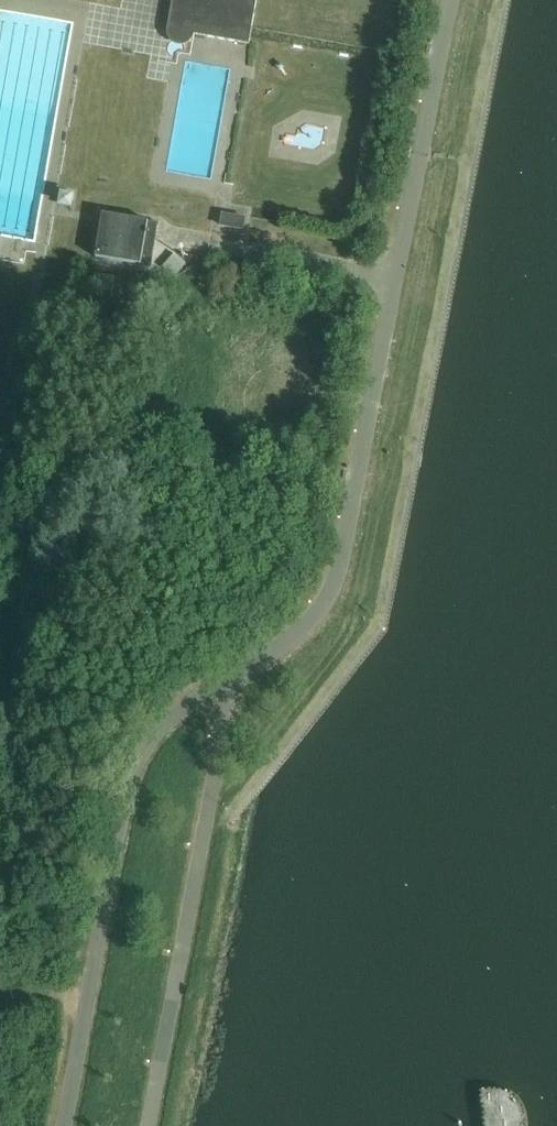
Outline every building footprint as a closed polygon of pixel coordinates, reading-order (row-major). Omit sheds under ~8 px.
[(249,45),(257,0),(186,0),(180,33),(249,45)] [(66,186),(63,201),(78,205),(81,189),(66,186)] [(103,215),(96,258),(151,267),(159,224),(103,215)] [(221,226),(243,230),(245,219),(223,215),(221,226)] [(180,251),(167,261),(175,272),(189,262),(180,251)] [(484,1125),(527,1125),(527,1119),(526,1111),(523,1106),(520,1099),(513,1094),(507,1090),(500,1089),(482,1089),(484,1125)]
